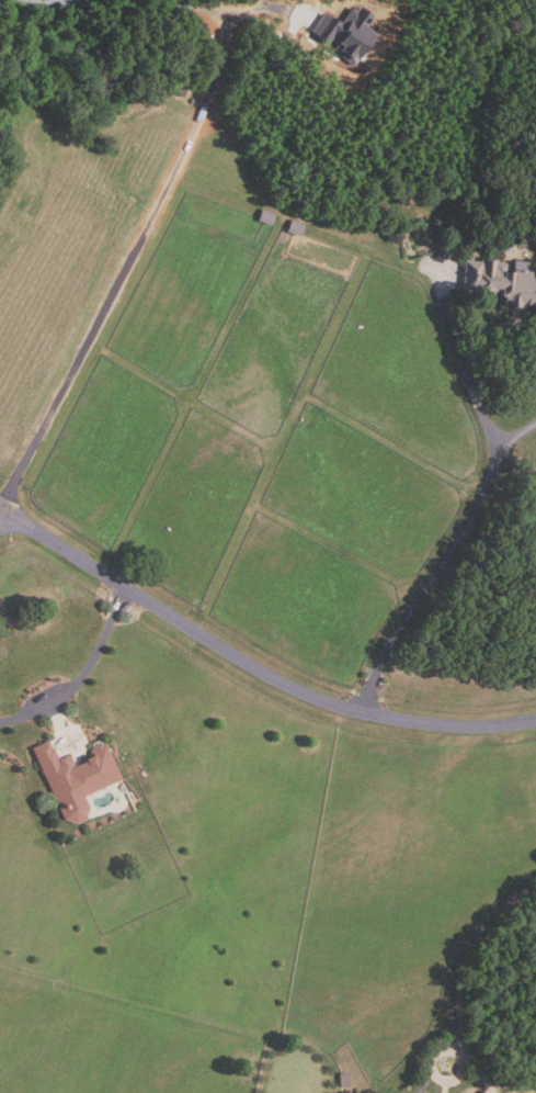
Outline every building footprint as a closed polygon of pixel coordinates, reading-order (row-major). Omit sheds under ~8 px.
[(358,66),(315,36),(329,15),(343,24),(356,4),(375,18),(367,29),(383,40),(368,60),(364,57),(358,66)] [(270,225),(255,219),(261,206),(274,213),(270,225)] [(298,235),(285,229),(290,217),(304,224),(298,235)] [(527,272),(535,273),(535,303),(522,302),(521,306),(502,304),(503,296),(501,296),(502,292),(493,291),(492,295),(487,295),(487,297),(479,296),(480,289),(460,286),(464,260),(479,261),(479,257),(494,258),(494,261),(504,262),(503,268),(508,269),(509,264),(513,266),(514,260),(528,261),(527,272)] [(122,778),(84,797),(89,807),(64,820),(28,748),(49,739),(58,757),(65,755),(66,757),(70,755),(73,763),(91,754),(89,750),(92,748),(91,746),(100,742),(102,744),(105,743),(122,778)]
